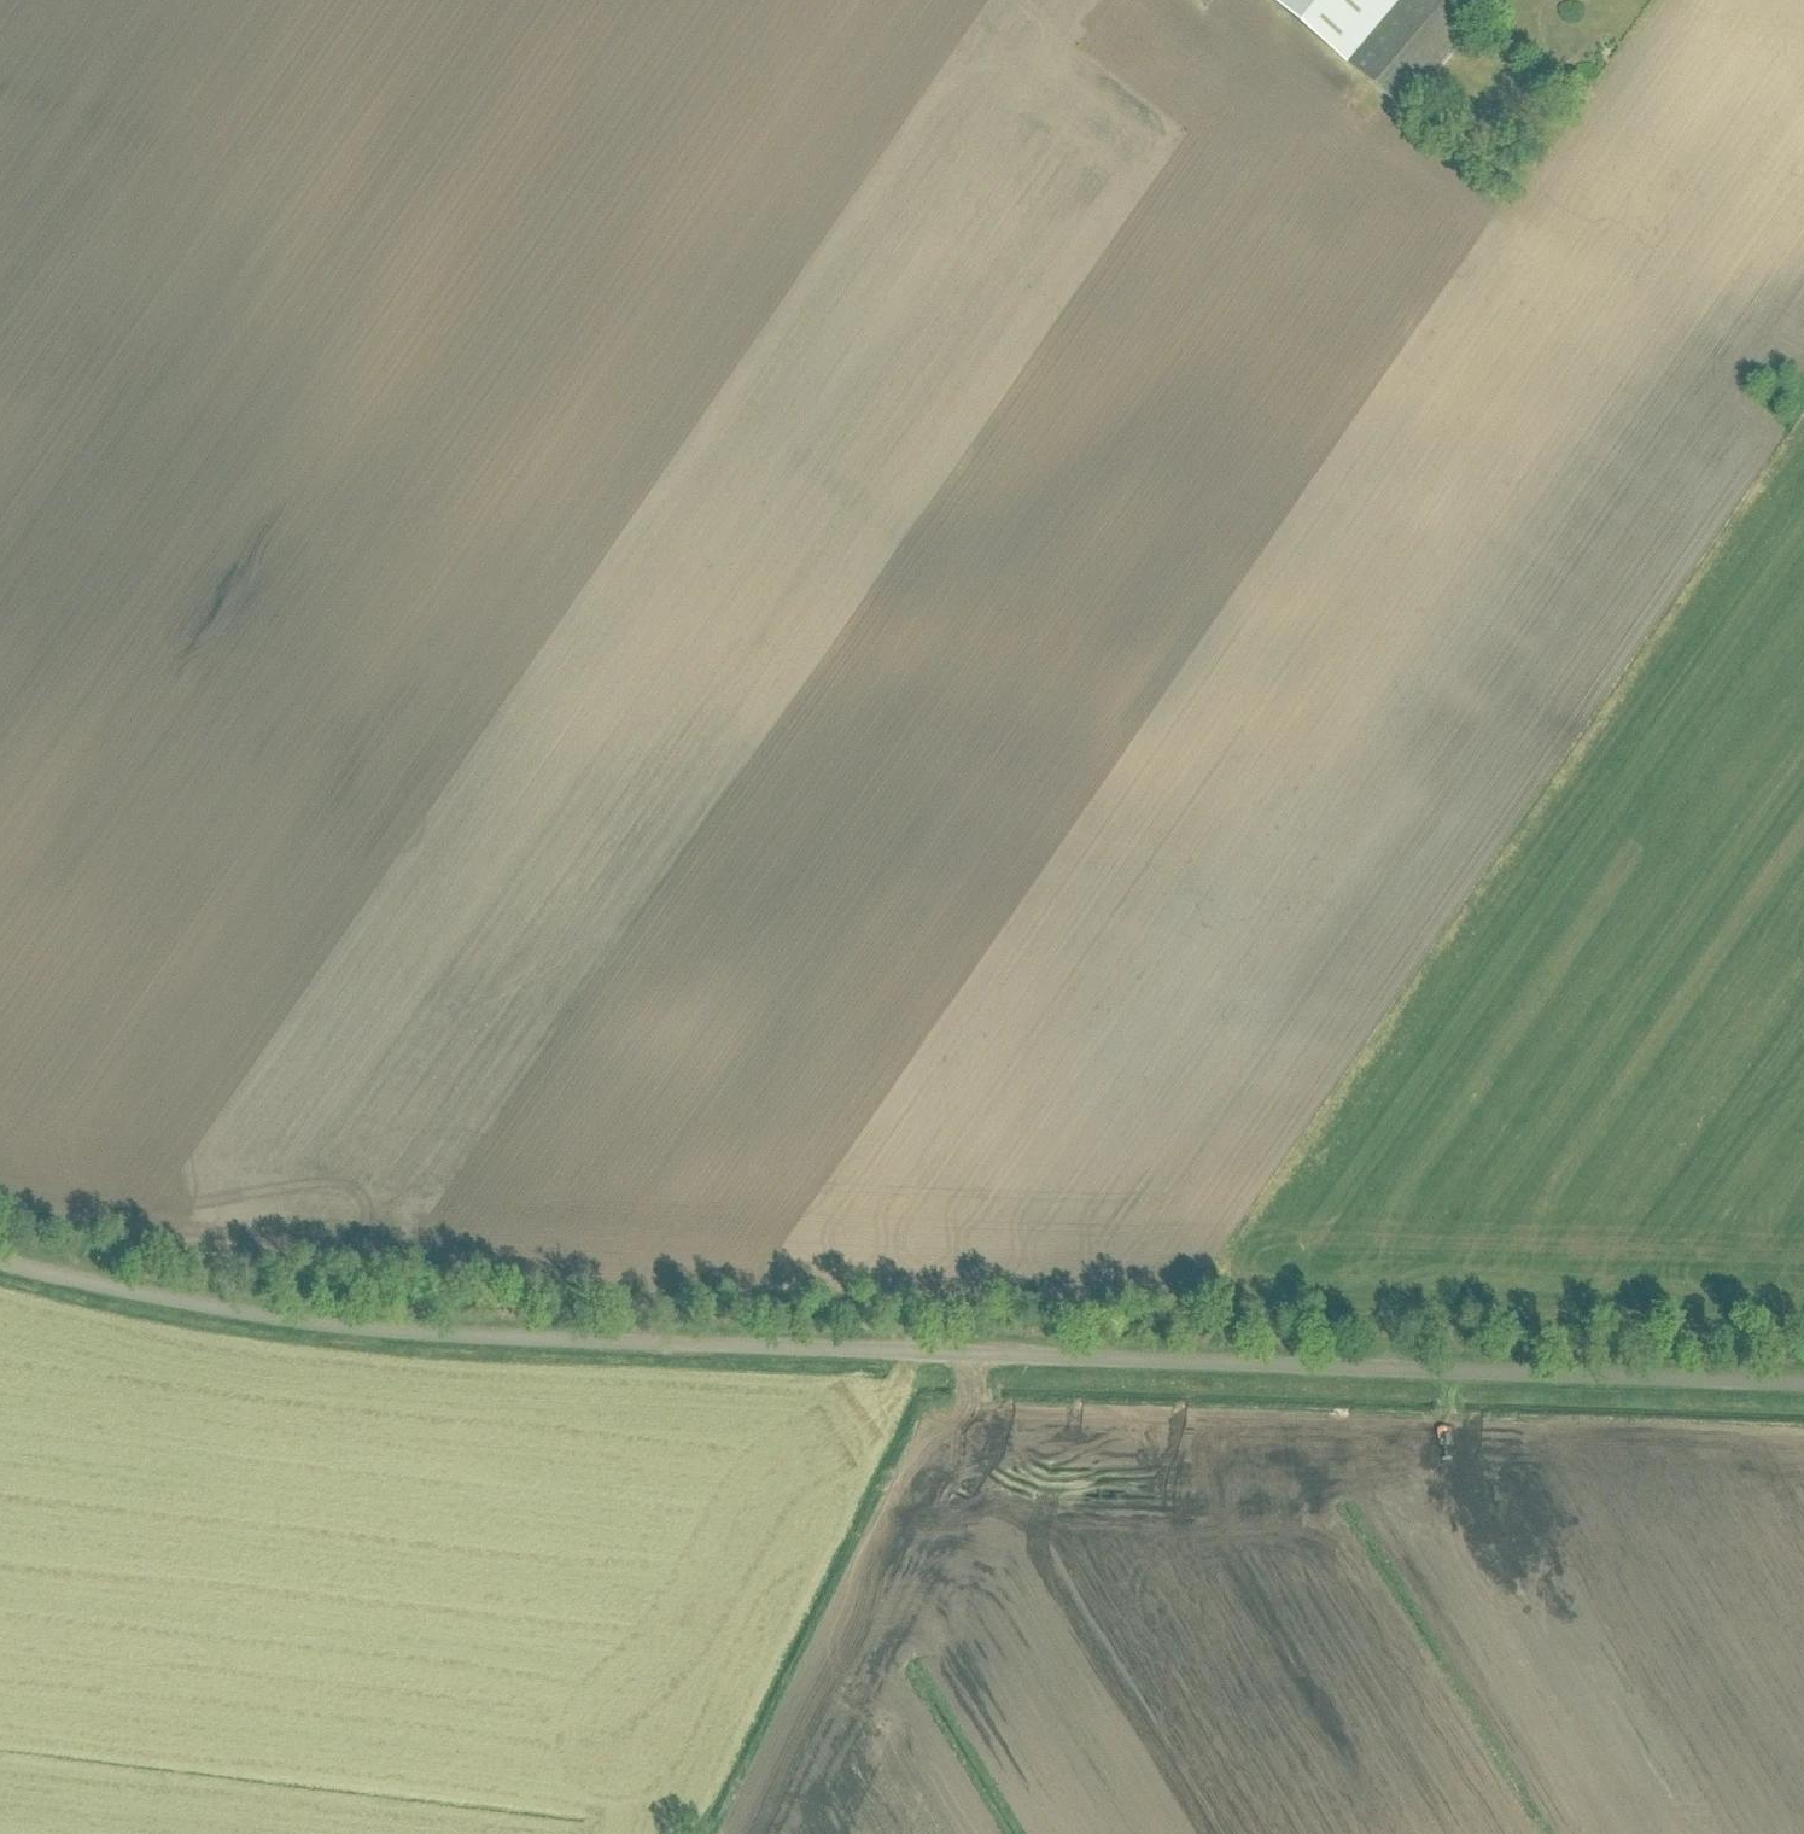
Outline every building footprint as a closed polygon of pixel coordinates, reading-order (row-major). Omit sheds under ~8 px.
[(1407,116),(1504,0),(1267,0),(1407,116)]
